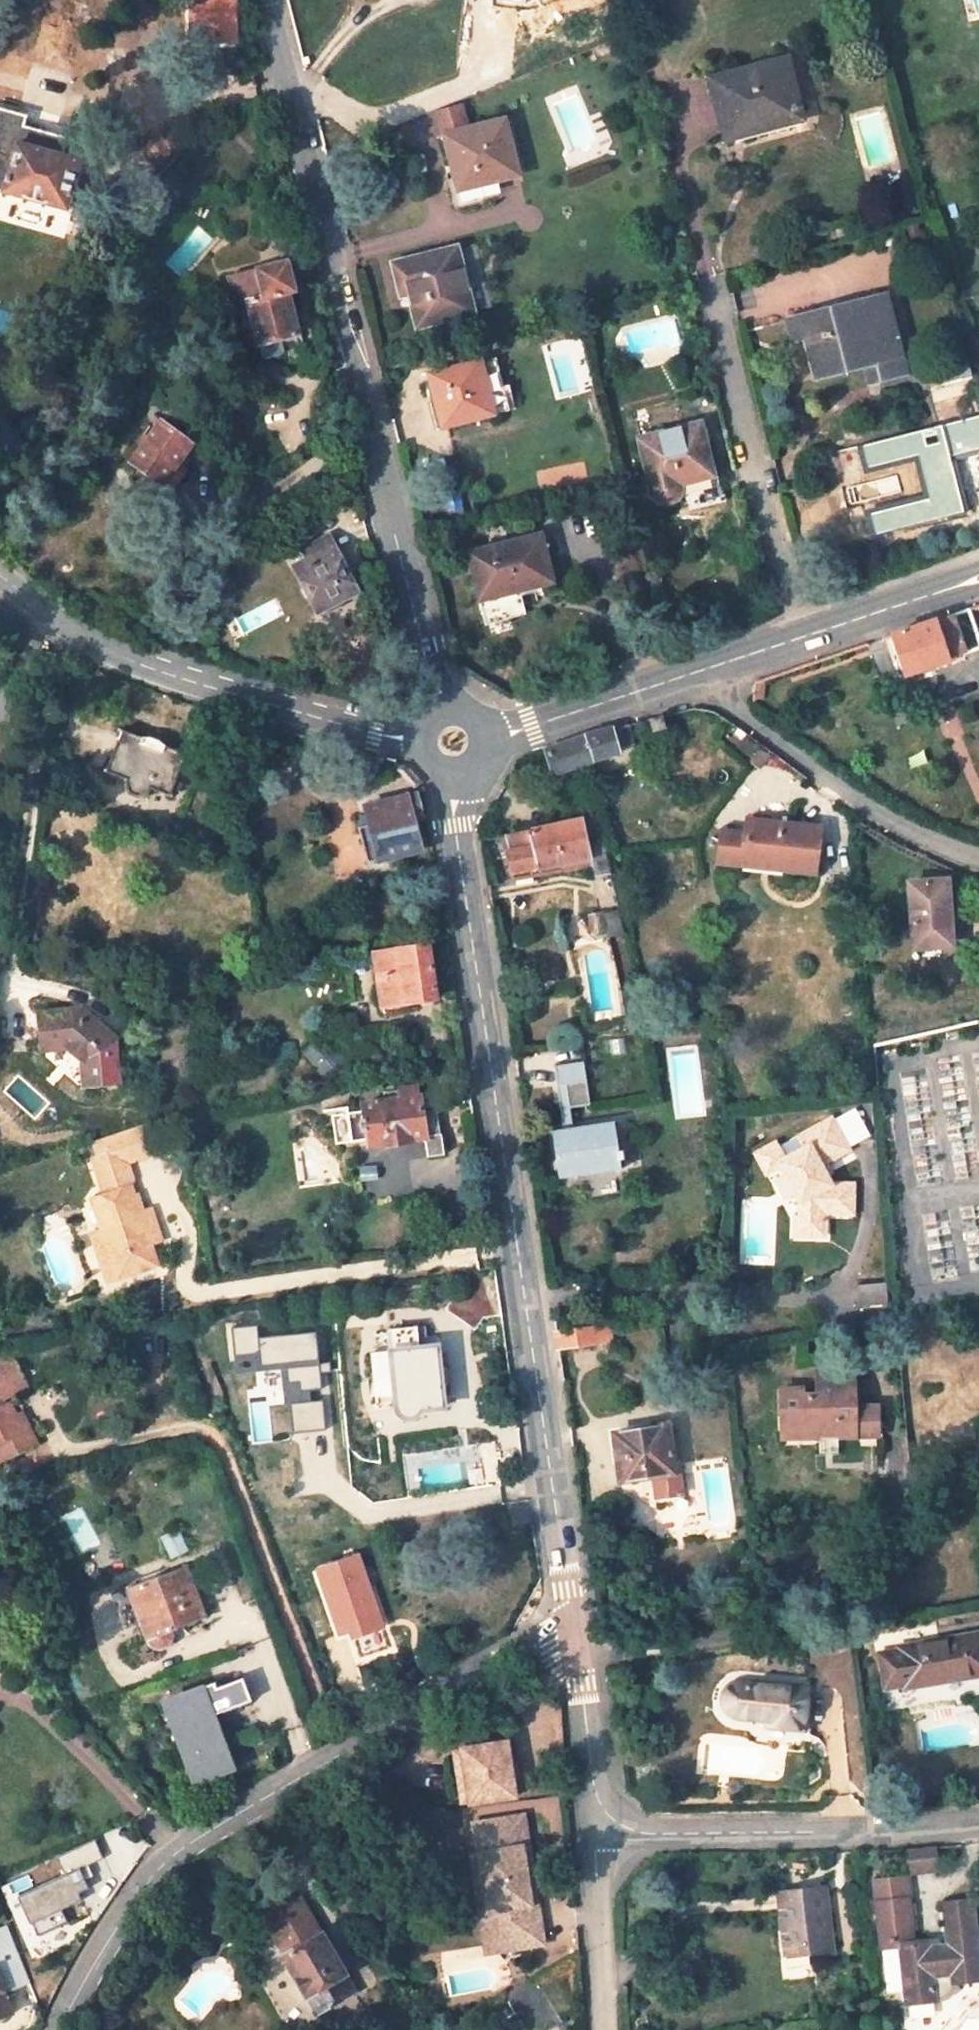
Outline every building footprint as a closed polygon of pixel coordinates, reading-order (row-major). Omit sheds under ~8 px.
[(194,41),(234,40),(233,1),(233,0),(193,0),(194,41)] [(711,81),(728,143),(801,125),(785,62),(711,81)] [(0,111),(0,192),(65,210),(84,144),(23,127),(25,117),(0,111)] [(461,202),(500,191),(497,182),(517,176),(504,120),(444,135),(453,173),(446,175),(451,197),(453,201),(461,202)] [(455,249),(395,265),(403,296),(410,294),(419,325),(472,312),(455,249)] [(286,263),(228,278),(235,304),(248,301),(263,356),(266,359),(284,354),(284,353),(281,340),(300,335),(289,292),(294,291),(286,263)] [(905,373),(885,295),(848,305),(859,352),(872,349),(880,380),(905,373)] [(804,339),(815,378),(837,373),(834,358),(859,352),(848,305),(786,320),(792,342),(804,339)] [(492,360),(430,376),(435,395),(440,394),(448,425),(504,411),(492,360)] [(971,376),(966,360),(934,368),(939,385),(971,376)] [(191,445),(161,422),(131,463),(171,492),(186,471),(177,464),(191,445)] [(716,493),(699,426),(641,441),(658,508),(716,493)] [(553,582),(541,535),(469,554),(480,600),(553,582)] [(357,593),(329,538),(305,550),(312,563),(298,571),(320,612),(357,593)] [(949,661),(948,657),(978,646),(978,641),(968,609),(892,635),(905,676),(949,661)] [(664,716),(650,719),(654,732),(667,727),(664,716)] [(548,751),(554,774),(587,764),(622,754),(621,748),(637,744),(633,724),(548,750),(548,751)] [(149,788),(171,796),(186,754),(164,745),(161,742),(148,737),(143,737),(122,729),(106,772),(126,779),(125,782),(129,792),(138,796),(148,791),(149,788)] [(370,826),(362,828),(370,862),(422,850),(416,820),(424,818),(418,793),(365,806),(370,826)] [(561,864),(592,857),(596,877),(613,873),(599,814),(506,837),(515,875),(561,864)] [(822,827),(749,820),(747,833),(724,831),(720,865),(743,867),(744,857),(786,862),(786,866),(816,869),(822,827)] [(743,867),(785,873),(786,866),(786,862),(744,857),(743,867)] [(516,882),(563,871),(561,864),(515,875),(516,882)] [(948,882),(910,884),(915,949),(954,944),(948,882)] [(437,1000),(429,945),(375,953),(384,1015),(417,1010),(416,1003),(437,1000)] [(83,1011),(43,1016),(46,1046),(70,1045),(86,1058),(88,1082),(120,1078),(116,1043),(83,1011)] [(321,1037),(304,1049),(317,1066),(324,1059),(320,1054),(330,1048),(321,1037)] [(323,1073),(334,1071),(344,1064),(330,1048),(320,1054),(324,1059),(317,1066),(323,1073)] [(552,1127),(555,1150),(586,1146),(582,1123),(584,1123),(575,1072),(584,1070),(582,1058),(545,1063),(546,1076),(543,1076),(550,1128),(552,1127)] [(578,1083),(586,1081),(584,1070),(575,1072),(578,1083)] [(428,1158),(445,1155),(441,1133),(439,1133),(435,1107),(424,1109),(421,1094),(418,1094),(417,1086),(398,1089),(399,1099),(364,1104),(364,1110),(368,1138),(369,1147),(425,1139),(428,1158)] [(352,1140),(368,1138),(364,1110),(349,1112),(352,1140)] [(807,1148),(788,1158),(784,1161),(779,1164),(782,1169),(800,1202),(800,1220),(803,1223),(804,1237),(827,1236),(827,1214),(847,1213),(846,1208),(856,1208),(855,1183),(834,1184),(824,1165),(852,1150),(835,1118),(801,1137),(807,1148)] [(124,1164),(152,1154),(143,1127),(95,1143),(99,1155),(105,1170),(124,1164)] [(777,1146),(760,1155),(756,1157),(767,1177),(782,1169),(779,1164),(784,1161),(777,1146)] [(99,1155),(92,1157),(106,1196),(131,1187),(124,1164),(105,1170),(99,1155)] [(106,1196),(95,1199),(106,1230),(102,1231),(118,1278),(158,1265),(151,1246),(141,1214),(131,1187),(106,1196)] [(162,1242),(151,1210),(141,1214),(151,1246),(162,1242)] [(93,1234),(109,1281),(118,1278),(102,1231),(93,1234)] [(446,1306),(475,1329),(484,1318),(502,1315),(495,1271),(456,1277),(458,1292),(446,1306)] [(887,1283),(858,1286),(859,1307),(889,1304),(887,1283)] [(560,1349),(613,1341),(610,1324),(558,1332),(560,1349)] [(261,1326),(235,1329),(238,1358),(263,1355),(265,1367),(289,1365),(292,1385),(303,1383),(304,1392),(313,1392),(326,1390),(320,1333),(263,1339),(261,1326)] [(422,1410),(425,1409),(444,1407),(437,1345),(428,1345),(426,1329),(392,1332),(394,1349),(390,1350),(390,1354),(394,1393),(396,1412),(405,1418),(412,1418),(414,1417),(422,1410)] [(390,1354),(373,1357),(377,1394),(394,1393),(390,1354)] [(263,1355),(238,1358),(240,1375),(276,1372),(279,1407),(293,1406),(293,1405),(314,1403),(313,1392),(304,1392),(303,1383),(292,1385),(289,1365),(265,1367),(263,1355)] [(39,1446),(27,1421),(20,1424),(16,1416),(7,1397),(29,1386),(15,1359),(0,1366),(0,1465),(39,1446)] [(857,1419),(856,1375),(819,1377),(820,1394),(803,1395),(803,1388),(782,1389),(783,1418),(795,1418),(796,1439),(821,1438),(839,1438),(857,1437),(857,1419)] [(327,1401),(314,1403),(293,1405),(293,1406),(296,1435),(330,1431),(327,1401)] [(878,1405),(856,1406),(857,1419),(878,1419),(878,1405)] [(23,1413),(16,1416),(20,1424),(27,1421),(23,1413)] [(784,1440),(796,1439),(795,1418),(783,1418),(784,1440)] [(857,1437),(878,1436),(878,1419),(857,1419),(857,1437)] [(669,1425),(614,1433),(621,1483),(650,1479),(652,1499),(683,1495),(680,1471),(674,1471),(669,1425)] [(821,1438),(821,1453),(839,1452),(839,1438),(821,1438)] [(53,1522),(47,1512),(41,1515),(46,1525),(53,1522)] [(177,1531),(162,1536),(170,1557),(185,1552),(177,1531)] [(361,1558),(322,1571),(344,1635),(354,1631),(363,1659),(392,1649),(361,1558)] [(186,1567),(128,1587),(147,1638),(147,1640),(148,1641),(150,1645),(151,1645),(152,1646),(158,1648),(163,1647),(167,1645),(171,1641),(172,1638),(172,1632),(205,1619),(186,1567)] [(161,1571),(111,1588),(126,1630),(137,1626),(142,1639),(147,1638),(128,1587),(163,1575),(161,1571)] [(903,1649),(903,1652),(884,1655),(889,1686),(908,1683),(908,1685),(968,1675),(966,1666),(978,1664),(978,1635),(903,1649)] [(978,1673),(978,1664),(966,1666),(968,1675),(978,1673)] [(201,1776),(229,1766),(217,1734),(222,1731),(216,1714),(251,1701),(242,1677),(218,1687),(216,1682),(192,1692),(193,1694),(173,1702),(201,1776)] [(806,1731),(810,1687),(736,1680),(736,1679),(734,1680),(731,1681),(727,1685),(726,1687),(725,1696),(724,1710),(727,1714),(733,1717),(738,1718),(786,1722),(785,1729),(806,1731)] [(772,1721),(772,1728),(785,1729),(786,1722),(772,1721)] [(500,1738),(455,1746),(455,1749),(465,1802),(510,1793),(500,1738)] [(455,1749),(448,1750),(457,1800),(464,1799),(455,1749)] [(519,1811),(469,1820),(474,1850),(485,1909),(497,1907),(504,1946),(542,1940),(535,1899),(529,1901),(519,1843),(525,1842),(519,1811)] [(55,1857),(63,1875),(14,1897),(27,1925),(29,1924),(35,1936),(65,1922),(59,1909),(79,1900),(76,1893),(85,1888),(84,1884),(92,1880),(85,1865),(101,1858),(92,1839),(55,1857)] [(909,1873),(937,1871),(935,1846),(908,1848),(909,1873)] [(474,1850),(467,1851),(485,1950),(504,1946),(497,1907),(485,1909),(474,1850)] [(875,1877),(882,1948),(900,1946),(907,2003),(945,1999),(946,1999),(947,1998),(948,1997),(949,1997),(949,1996),(950,1996),(950,1995),(951,1994),(951,1993),(952,1992),(952,1991),(953,1990),(953,1989),(953,1988),(954,1987),(954,1986),(954,1985),(954,1984),(955,1983),(978,1979),(978,1952),(973,1901),(945,1904),(949,1944),(932,1946),(931,1941),(914,1943),(908,1874),(875,1877)] [(833,1951),(826,1887),(780,1892),(787,1957),(833,1951)] [(301,1900),(264,1921),(317,2014),(355,1993),(301,1900)] [(0,1968),(0,2017),(11,2013),(3,1994),(28,1983),(18,1960),(0,1968)] [(560,2022),(532,1973),(508,1987),(522,2010),(521,2011),(532,2029),(546,2029),(560,2022)]
